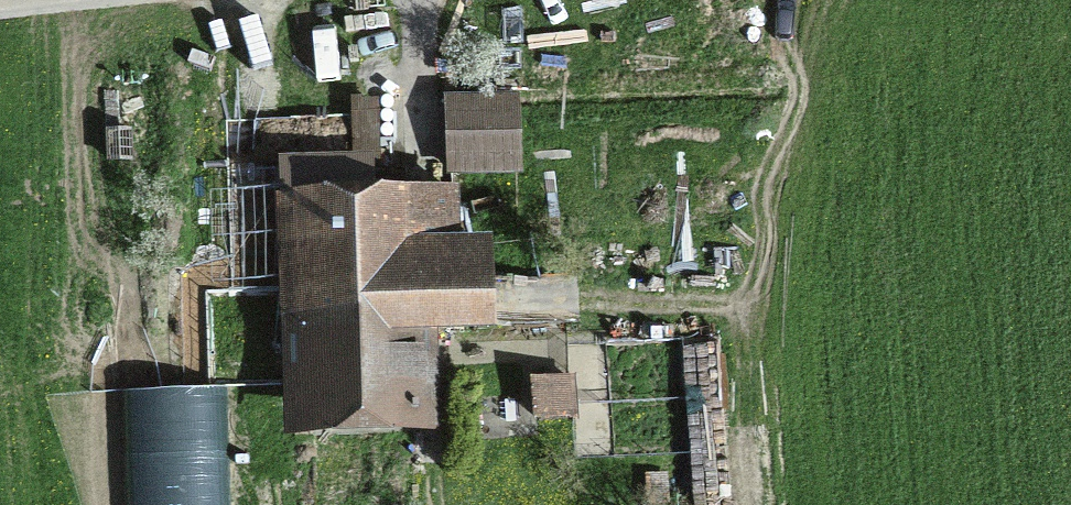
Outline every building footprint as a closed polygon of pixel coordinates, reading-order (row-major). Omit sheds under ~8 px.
[(515,100),(446,101),(447,168),(516,167),(515,100)] [(365,198),(364,168),(286,170),(288,235),(307,234),(308,275),(293,275),(293,290),(308,291),(311,420),(410,417),(408,327),(487,325),(485,249),(453,249),(452,195),(365,198)] [(580,271),(506,273),(507,309),(581,307),(580,271)]
